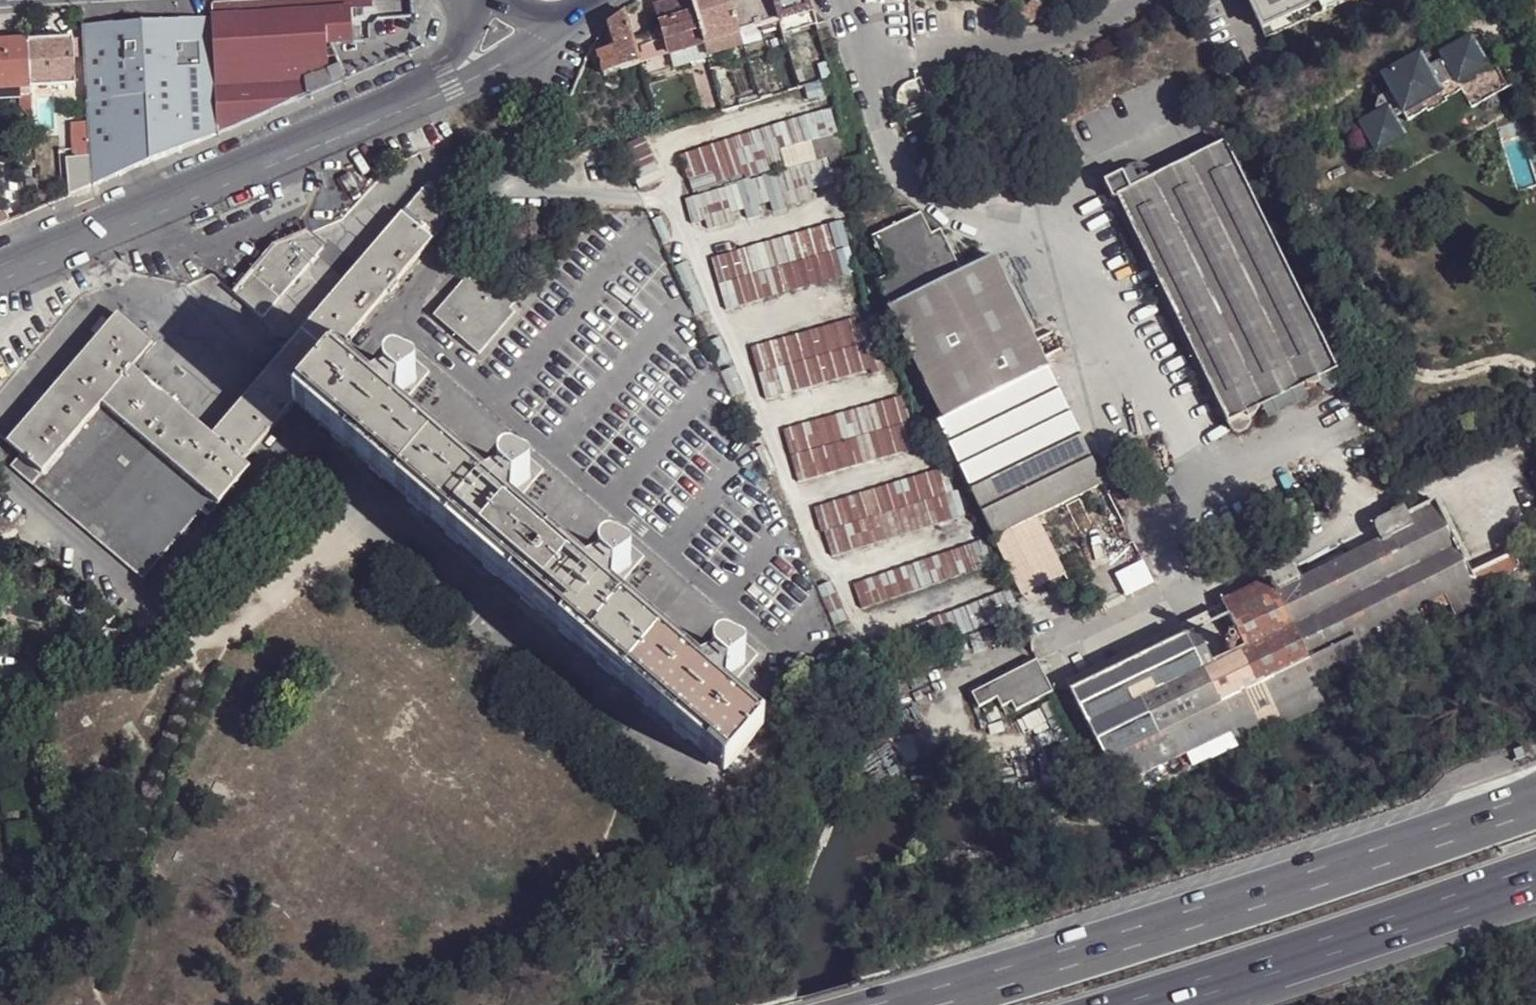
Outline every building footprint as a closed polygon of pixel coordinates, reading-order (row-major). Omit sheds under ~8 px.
[(208,0),(210,16),(324,9),(349,8),(372,6),(372,0),(213,0),(208,0)] [(372,6),(374,7),(375,17),(384,17),(383,0),(372,0),(372,6)] [(384,17),(414,16),(410,0),(383,0),(384,17)] [(692,0),(682,0),(658,6),(672,53),(706,43),(692,0)] [(733,0),(692,0),(706,43),(742,33),(733,0)] [(774,0),(733,0),(742,33),(781,21),(774,0)] [(810,0),(774,0),(781,21),(814,12),(810,0)] [(1019,13),(1023,18),(1033,24),(1047,14),(1036,0),(1033,0),(1019,13)] [(1267,34),(1340,0),(1251,0),(1267,34)] [(1535,31),(1535,0),(1528,0),(1535,31)] [(375,17),(374,7),(372,6),(349,8),(351,39),(368,38),(368,28),(372,27),(375,23),(375,17)] [(324,9),(325,42),(351,39),(349,8),(324,9)] [(219,134),(308,96),(306,70),(326,69),(326,57),(325,42),(324,9),(210,16),(219,134)] [(626,15),(625,11),(608,24),(615,48),(601,54),(606,75),(642,64),(626,15)] [(210,16),(80,22),(87,123),(91,186),(219,134),(210,16)] [(1464,31),(1380,76),(1395,103),(1359,122),(1376,153),(1405,137),(1395,119),(1485,70),(1464,31)] [(74,84),(71,36),(27,39),(31,87),(74,84)] [(27,39),(0,40),(0,89),(4,88),(13,87),(31,87),(27,39)] [(343,68),(343,56),(326,57),(326,69),(343,68)] [(345,79),(343,68),(326,69),(327,87),(345,79)] [(327,87),(326,69),(306,70),(308,96),(327,87)] [(14,97),(13,87),(4,88),(5,98),(14,97)] [(32,102),(31,94),(16,95),(17,115),(33,114),(32,102)] [(833,107),(682,154),(690,178),(717,170),(841,131),(833,107)] [(91,186),(87,123),(72,123),(75,157),(66,158),(70,194),(91,186)] [(717,170),(721,182),(744,175),(745,182),(832,157),(844,153),(841,131),(717,170)] [(624,146),(642,187),(666,177),(647,136),(624,146)] [(1226,142),(1155,178),(1153,176),(1146,170),(1137,168),(1129,170),(1106,181),(1116,200),(1119,197),(1232,430),(1235,435),(1241,436),(1251,431),(1254,425),(1249,416),(1263,409),(1303,389),(1318,382),(1322,389),(1327,392),(1333,391),(1344,386),(1226,142)] [(745,182),(688,198),(695,223),(709,219),(711,228),(737,221),(735,212),(788,196),(791,205),(816,198),(813,189),(839,182),(832,157),(745,182)] [(717,170),(690,178),(694,190),(721,182),(717,170)] [(444,226),(438,192),(435,187),(430,186),(425,188),(403,214),(365,257),(208,437),(130,372),(152,347),(115,317),(12,443),(23,452),(49,472),(92,418),(202,509),(211,516),(251,467),(244,461),(294,402),(298,397),(328,362),(333,356),(444,226)] [(153,299),(122,311),(115,317),(152,347),(130,372),(208,437),(365,257),(403,214),(394,208),(385,201),(340,220),(305,236),(319,248),(256,321),(227,295),(266,251),(211,274),(182,287),(153,299)] [(925,217),(874,242),(893,278),(880,285),(948,422),(940,425),(996,538),(1014,530),(1041,518),(1105,491),(995,265),(965,279),(943,236),(935,240),(925,217)] [(843,220),(713,257),(721,283),(850,247),(843,220)] [(266,251),(227,295),(256,321),(319,248),(305,236),(266,251)] [(850,247),(721,283),(729,309),(857,272),(850,247)] [(677,265),(698,313),(711,307),(690,259),(677,265)] [(515,302),(479,270),(474,277),(446,308),(475,335),(467,344),(479,355),(488,344),(483,339),(509,308),(515,302)] [(474,277),(469,272),(441,305),(446,308),(474,277)] [(446,308),(441,305),(432,315),(467,344),(475,335),(446,308)] [(514,313),(509,308),(483,339),(488,344),(514,313)] [(860,317),(753,347),(761,373),(867,343),(869,350),(881,347),(874,321),(862,324),(860,317)] [(711,342),(722,364),(734,359),(724,336),(711,342)] [(867,343),(761,373),(768,399),(874,370),(876,375),(888,371),(881,347),(869,350),(867,343)] [(430,373),(398,345),(385,360),(390,368),(385,373),(384,379),(387,385),(406,401),(430,373)] [(345,367),(333,356),(328,362),(340,373),(365,395),(370,390),(345,367)] [(672,730),(685,741),(723,775),(761,729),(724,696),(711,684),(706,690),(682,668),(686,663),(673,652),(669,657),(644,637),(649,631),(634,618),(629,624),(606,602),(610,597),(597,586),(593,592),(568,570),(573,565),(559,554),(555,560),(530,538),(535,533),(522,520),(517,527),(493,505),(497,499),(486,489),(482,495),(455,472),(459,466),(446,454),(442,460),(417,439),(421,434),(409,422),(404,427),(379,406),(383,401),(370,390),(365,395),(340,373),(328,362),(298,397),(310,408),(335,431),(331,435),(343,447),(348,440),(374,463),(369,468),(382,479),(386,474),(411,496),(406,501),(420,512),(425,506),(451,530),(447,536),(458,545),(462,540),(487,561),(482,566),(496,578),(501,573),(525,595),(520,601),(534,611),(538,606),(563,627),(559,632),(572,644),(576,639),(601,660),(597,665),(610,677),(614,671),(639,693),(634,698),(647,710),(652,704),(676,725),(672,730)] [(725,373),(735,394),(748,388),(738,367),(725,373)] [(1303,389),(1263,409),(1268,420),(1309,400),(1303,389)] [(905,396),(785,430),(793,457),(912,423),(905,396)] [(310,408),(298,397),(294,402),(306,413),(331,435),(335,431),(310,408)] [(383,401),(379,406),(404,427),(409,422),(383,401)] [(49,472),(23,452),(13,463),(144,577),(202,509),(92,418),(49,472)] [(912,423),(793,457),(800,482),(931,446),(925,420),(912,423)] [(446,454),(421,434),(417,439),(442,460),(446,454)] [(374,463),(348,440),(343,447),(369,468),(374,463)] [(544,472),(511,444),(498,458),(504,467),(500,470),(498,476),(499,483),(519,501),(544,472)] [(459,466),(455,472),(482,495),(486,489),(459,466)] [(949,467),(817,508),(824,533),(828,532),(956,493),(949,467)] [(411,496),(386,474),(382,479),(406,501),(411,496)] [(956,493),(828,532),(836,556),(969,516),(961,491),(956,493)] [(522,520),(497,499),(493,505),(517,527),(522,520)] [(1118,786),(1230,732),(1236,744),(1374,686),(1364,666),(1488,605),(1482,594),(1471,573),(1435,500),(1406,514),(1403,508),(1392,513),(1379,520),(1387,539),(1275,593),(1269,581),(1224,604),(1230,615),(1246,649),(1200,672),(1184,638),(1072,692),(1118,786)] [(451,530),(425,506),(420,512),(447,536),(451,530)] [(1014,530),(1043,587),(1068,575),(1041,518),(1014,530)] [(1043,587),(1014,530),(996,538),(1025,594),(1043,587)] [(644,558),(612,531),(599,545),(603,554),(599,558),(597,564),(599,570),(619,586),(644,558)] [(559,554),(535,533),(530,538),(555,560),(559,554)] [(487,561),(462,540),(458,545),(482,566),(487,561)] [(987,540),(857,584),(865,609),(995,565),(987,540)] [(1471,573),(1482,594),(1492,589),(1491,585),(1500,581),(1499,577),(1509,572),(1508,569),(1518,564),(1513,553),(1471,573)] [(597,586),(573,565),(568,570),(593,592),(597,586)] [(525,595),(501,573),(496,578),(520,601),(525,595)] [(825,594),(839,625),(852,619),(835,581),(822,587),(825,594)] [(1012,589),(855,652),(864,676),(1022,614),(1012,589)] [(634,618),(610,597),(606,602),(629,624),(634,618)] [(563,627),(538,606),(534,611),(559,632),(563,627)] [(1246,649),(1230,615),(1184,638),(1200,672),(1246,649)] [(1067,682),(1072,692),(1184,638),(1179,627),(1067,682)] [(757,657),(725,629),(713,643),(717,652),(714,655),(711,662),(713,668),(733,685),(757,657)] [(673,652),(649,631),(644,637),(669,657),(673,652)] [(601,660),(576,639),(572,644),(597,665),(601,660)] [(1053,693),(1054,691),(1038,659),(972,691),(979,706),(997,697),(1002,706),(1012,702),(1016,710),(1053,693)] [(711,684),(686,663),(682,668),(706,690),(711,684)] [(639,693),(614,671),(610,677),(634,698),(639,693)] [(676,725),(652,704),(647,710),(672,730),(676,725)]
